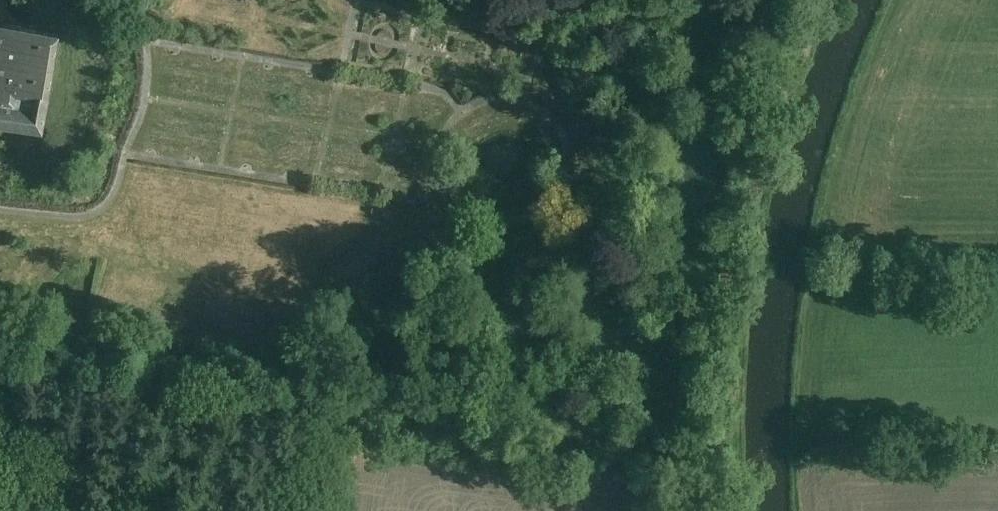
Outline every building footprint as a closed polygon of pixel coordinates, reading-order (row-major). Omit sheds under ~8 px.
[(43,133),(60,36),(0,24),(0,126),(43,133)]
